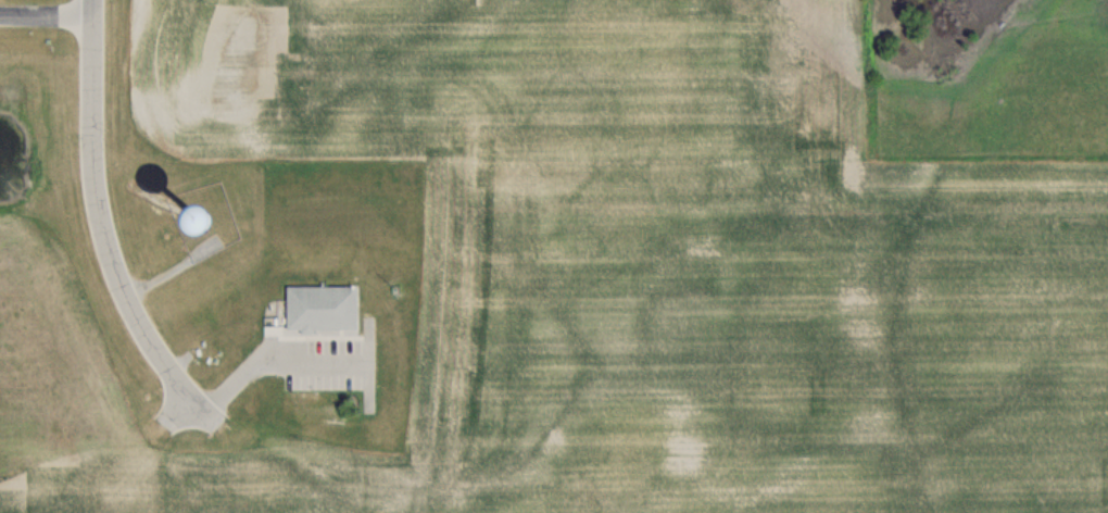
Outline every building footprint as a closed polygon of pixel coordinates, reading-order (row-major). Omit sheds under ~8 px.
[(284,286),(284,335),(359,336),(359,286),(284,286)]
